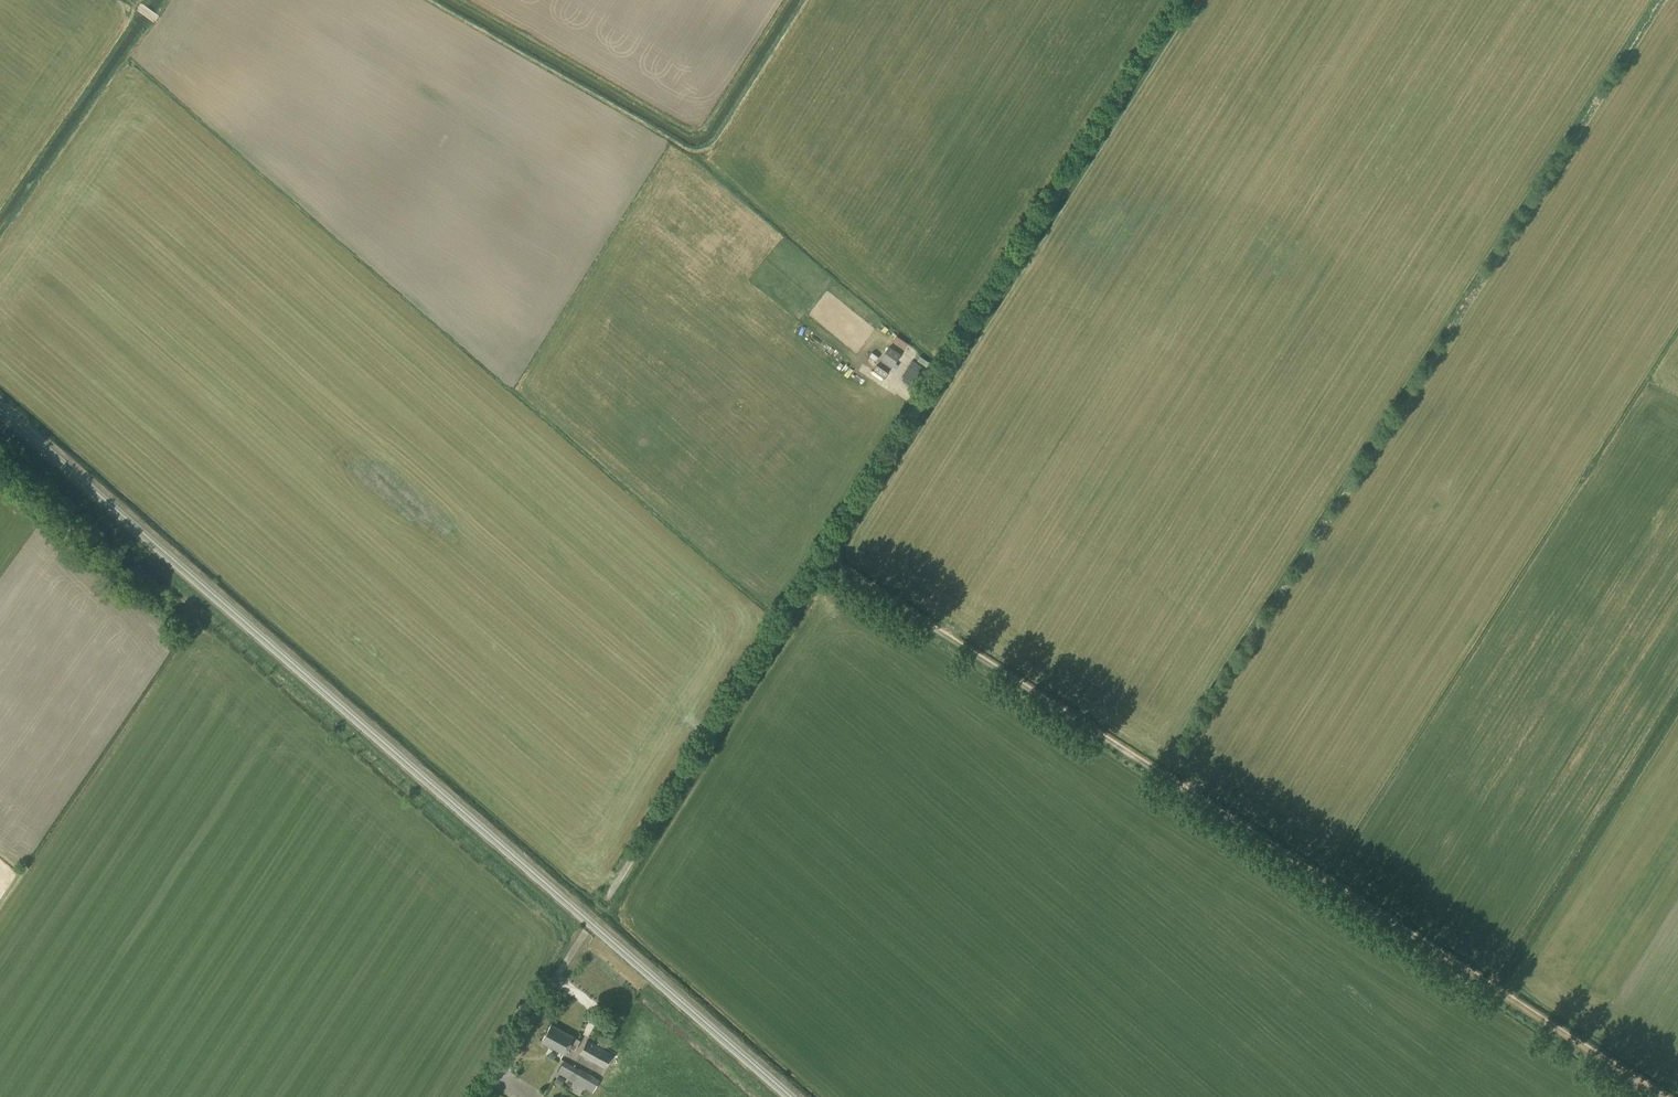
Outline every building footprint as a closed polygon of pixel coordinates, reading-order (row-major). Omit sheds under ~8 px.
[(879,323),(886,330),(891,326),(884,319),(879,323)] [(892,367),(901,354),(889,346),(881,358),(892,367)] [(892,378),(889,387),(901,391),(904,383),(892,378)] [(908,384),(902,393),(909,398),(916,389),(908,384)] [(567,1046),(574,1050),(579,1040),(551,1024),(542,1040),(564,1053),(567,1046)] [(604,1067),(612,1054),(587,1040),(579,1053),(604,1067)] [(593,1092),(599,1079),(591,1075),(584,1071),(564,1060),(556,1072),(570,1079),(565,1087),(579,1095),(584,1087),(593,1092)] [(558,1075),(554,1081),(561,1085),(565,1079),(558,1075)]
